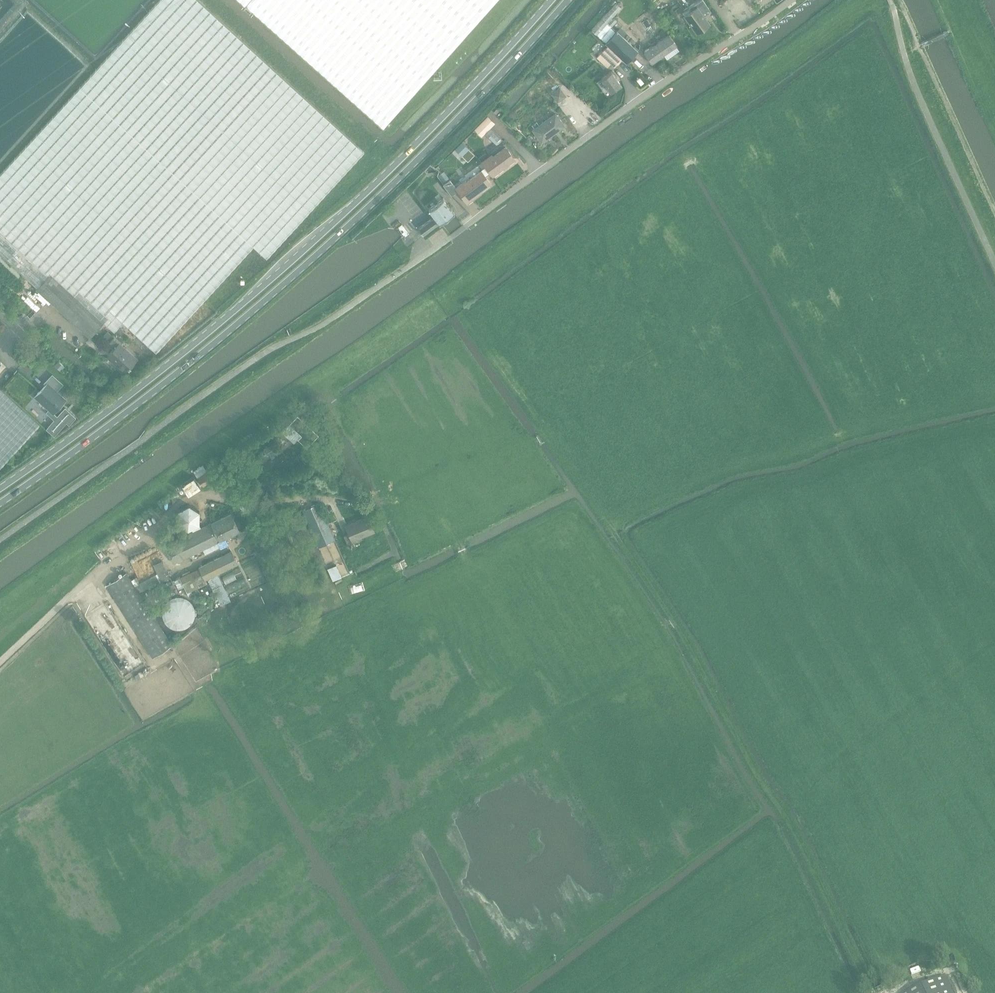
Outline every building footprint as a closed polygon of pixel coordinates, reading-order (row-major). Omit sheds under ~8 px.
[(196,0),(156,0),(0,171),(0,253),(37,287),(50,273),(104,322),(114,331),(122,322),(156,352),(204,299),(253,246),(266,258),(364,152),(196,0)] [(376,121),(383,128),(436,69),(497,0),(239,0),(376,121)] [(697,33),(710,25),(701,13),(709,8),(703,0),(698,0),(688,7),(691,11),(685,15),(697,33)] [(591,30),(605,44),(622,58),(622,59),(626,63),(636,51),(611,27),(617,21),(612,17),(621,8),(615,3),(591,30)] [(678,47),(670,36),(645,54),(653,65),(678,47)] [(614,66),(622,58),(605,44),(595,55),(607,66),(610,63),(614,66)] [(620,85),(611,71),(601,78),(610,92),(620,85)] [(566,97),(559,88),(551,94),(557,103),(566,97)] [(541,142),(564,126),(555,114),(532,130),(541,142)] [(483,135),(495,123),(487,115),(475,127),(483,135)] [(493,132),(488,137),(497,145),(502,140),(493,132)] [(461,156),(469,148),(461,141),(454,149),(461,156)] [(486,168),(490,174),(491,176),(514,159),(506,148),(494,156),(492,153),(488,156),(485,152),(478,157),(486,168)] [(443,183),(449,178),(443,171),(437,175),(443,183)] [(491,184),(482,171),(463,185),(462,184),(456,188),(450,179),(444,184),(451,195),(458,190),(467,203),(473,199),(471,197),(491,184)] [(434,217),(417,228),(422,235),(438,223),(439,224),(454,213),(443,198),(428,209),(434,217)] [(50,273),(37,287),(36,288),(90,337),(104,322),(50,273)] [(111,335),(107,331),(103,336),(107,339),(111,335)] [(119,364),(117,366),(116,368),(123,375),(129,369),(131,367),(131,366),(137,359),(113,338),(109,343),(114,348),(109,354),(119,364)] [(54,365),(60,371),(64,366),(58,361),(54,365)] [(46,385),(35,397),(48,409),(46,412),(54,419),(46,427),(54,435),(66,421),(69,424),(76,417),(65,407),(57,416),(54,412),(65,400),(56,391),(63,383),(52,373),(43,382),(46,385)] [(36,430),(40,425),(0,388),(0,469),(36,430)] [(308,447),(319,434),(297,415),(289,424),(301,434),(298,439),(308,447)] [(203,486),(212,479),(203,465),(193,472),(203,486)] [(198,516),(198,515),(198,513),(197,511),(196,509),(194,507),(191,504),(188,504),(186,503),(183,503),(181,504),(179,505),(177,507),(174,510),(174,512),(173,515),(174,518),(174,520),(175,522),(177,524),(178,525),(180,527),(183,527),(185,528),(188,527),(190,527),(194,525),(195,523),(197,521),(197,518),(198,516)] [(319,547),(335,540),(319,504),(303,510),(319,547)] [(225,539),(240,531),(231,514),(165,545),(174,563),(203,549),(205,554),(214,549),(212,545),(217,542),(221,548),(228,545),(225,539)] [(352,541),(374,531),(367,516),(346,525),(349,533),(343,535),(349,548),(355,546),(352,541)] [(230,601),(217,574),(237,564),(231,551),(199,567),(199,568),(179,578),(183,587),(188,596),(192,594),(191,591),(207,583),(205,579),(207,578),(220,606),(230,601)] [(328,568),(333,580),(341,577),(336,565),(328,568)] [(167,571),(160,574),(163,580),(170,576),(167,571)] [(153,658),(172,645),(126,573),(107,585),(153,658)] [(179,578),(174,580),(178,589),(183,587),(179,578)] [(247,584),(244,578),(226,587),(229,593),(247,584)] [(169,593),(175,590),(171,582),(165,585),(169,593)] [(162,610),(162,613),(162,614),(162,617),(163,619),(165,622),(166,624),(168,626),(171,627),(173,628),(176,629),(179,629),(181,629),(184,628),(187,627),(189,626),(191,624),(193,621),(194,619),(195,616),(195,613),(195,611),(194,608),(193,605),(192,603),(190,601),(188,599),(185,598),(183,597),(180,596),(177,596),(174,597),(172,598),(169,599),(167,601),(165,603),(164,605),(163,608),(162,610)] [(945,977),(908,992),(952,992),(945,977)]
